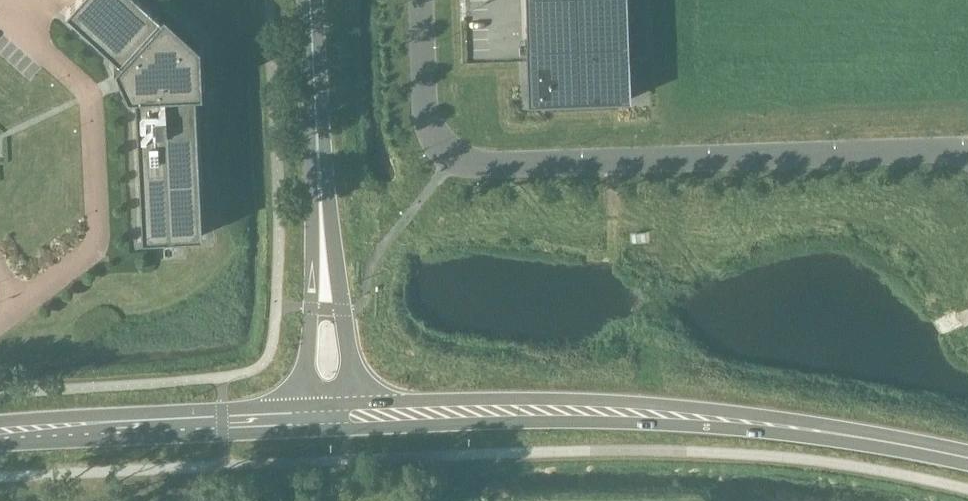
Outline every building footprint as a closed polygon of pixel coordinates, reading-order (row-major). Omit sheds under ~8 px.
[(65,12),(118,60),(113,66),(116,73),(114,74),(121,89),(123,88),(127,95),(134,94),(141,238),(201,236),(194,91),(201,91),(199,43),(163,11),(158,16),(141,0),(75,0),(65,12)] [(525,41),(527,102),(630,99),(628,58),(626,0),(525,0),(526,41),(525,41)]
